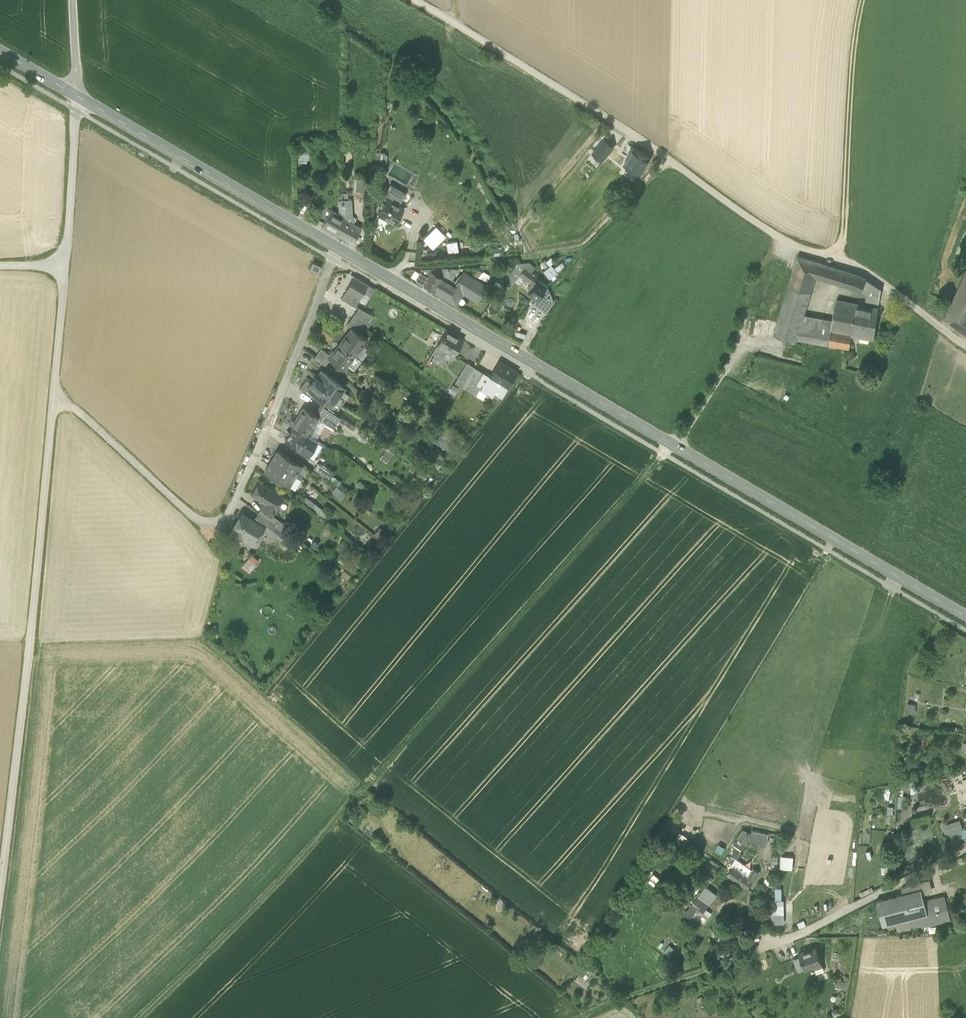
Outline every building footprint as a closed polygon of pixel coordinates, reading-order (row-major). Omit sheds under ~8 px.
[(604,139),(593,153),(603,161),(614,147),(604,139)] [(626,164),(640,173),(649,158),(635,149),(626,164)] [(616,162),(607,175),(626,188),(636,175),(616,162)] [(356,179),(355,191),(369,192),(370,180),(356,179)] [(383,197),(386,199),(386,198),(398,205),(405,192),(390,184),(383,197)] [(403,208),(398,205),(386,198),(386,199),(378,213),(395,223),(403,208)] [(348,199),(345,200),(346,219),(353,224),(354,222),(352,218),(351,199),(348,199)] [(408,214),(415,217),(419,211),(411,207),(408,214)] [(322,226),(337,235),(346,219),(339,215),(330,210),(322,226)] [(353,224),(346,219),(337,235),(353,244),(361,228),(353,224)] [(434,248),(447,235),(437,225),(424,238),(434,248)] [(797,256),(789,285),(811,292),(815,277),(832,282),(836,267),(829,265),(797,256)] [(538,279),(536,278),(537,276),(531,272),(535,268),(529,262),(524,267),(519,274),(519,275),(530,284),(530,286),(533,287),(530,290),(528,293),(536,299),(537,299),(541,293),(546,285),(538,279)] [(511,275),(516,279),(519,275),(519,274),(524,267),(519,264),(511,275)] [(558,272),(552,264),(544,270),(549,278),(558,272)] [(845,270),(836,267),(832,282),(840,284),(845,270)] [(431,271),(443,278),(444,276),(448,268),(442,268),(432,269),(431,271)] [(444,276),(443,278),(435,292),(456,305),(463,293),(476,300),(484,286),(464,273),(458,283),(452,280),(457,271),(457,269),(448,268),(444,276)] [(865,301),(879,304),(881,288),(866,278),(858,274),(845,270),(840,284),(855,288),(862,292),(867,294),(865,301)] [(423,285),(435,292),(443,278),(431,271),(428,276),(421,271),(416,280),(423,285)] [(944,318),(965,332),(965,272),(944,318)] [(355,307),(363,292),(368,285),(354,276),(341,299),(355,307)] [(375,289),(368,285),(363,292),(370,296),(375,289)] [(796,341),(797,339),(804,314),(811,292),(789,285),(774,334),(796,341)] [(532,304),(546,314),(554,303),(541,293),(537,299),(536,299),(532,304)] [(852,334),(873,338),(878,308),(836,300),(832,320),(830,330),(852,334)] [(350,319),(362,328),(372,315),(359,308),(350,319)] [(832,320),(804,314),(797,339),(850,348),(852,334),(830,330),(832,320)] [(351,327),(359,333),(363,329),(362,328),(350,319),(347,325),(351,328),(351,327)] [(351,328),(339,343),(355,355),(367,339),(359,333),(351,327),(351,328)] [(429,359),(438,364),(446,351),(455,356),(464,340),(446,330),(429,359)] [(344,370),(355,355),(339,343),(330,355),(328,358),(330,359),(344,370)] [(314,357),(325,365),(330,359),(328,358),(330,355),(321,348),(314,357)] [(499,361),(490,377),(486,375),(485,378),(486,379),(481,387),(480,389),(492,396),(494,393),(502,398),(507,388),(517,372),(499,361)] [(456,382),(464,387),(475,368),(467,363),(456,382)] [(486,375),(475,368),(464,387),(463,388),(471,393),(476,384),(481,387),(486,379),(485,378),(486,375)] [(318,393),(332,403),(344,387),(321,370),(312,383),(308,388),(317,394),(318,393)] [(314,398),(317,394),(308,388),(312,383),(306,379),(299,388),(314,398)] [(327,421),(335,426),(338,420),(341,416),(323,405),(317,415),(319,416),(327,421)] [(290,424),(293,426),(306,433),(312,423),(314,424),(319,416),(317,415),(311,411),(310,411),(303,407),(295,420),(292,419),(290,424)] [(327,421),(319,416),(314,424),(312,423),(306,433),(315,439),(327,421)] [(356,426),(341,416),(338,420),(353,431),(356,426)] [(315,439),(306,433),(293,426),(285,439),(296,446),(295,447),(308,455),(317,441),(318,440),(315,439)] [(439,466),(446,456),(431,447),(424,457),(439,466)] [(394,452),(387,448),(380,458),(387,463),(394,452)] [(277,451),(271,461),(295,475),(301,465),(277,451)] [(289,485),(295,475),(271,461),(265,471),(289,485)] [(314,469),(323,475),(327,470),(318,464),(314,469)] [(262,508),(271,515),(283,496),(259,481),(251,495),(265,503),(262,508)] [(337,486),(333,492),(342,498),(346,492),(337,486)] [(262,508),(258,513),(275,526),(279,520),(271,515),(262,508)] [(230,531),(253,545),(263,528),(264,526),(253,520),(241,512),(230,531)] [(276,526),(275,526),(258,513),(253,520),(264,526),(263,528),(271,534),(276,526)] [(247,561),(254,566),(258,561),(251,556),(247,561)] [(949,833),(963,829),(960,820),(946,824),(947,825),(947,826),(947,825),(950,832),(949,833)] [(963,829),(949,833),(952,841),(965,836),(965,833),(964,828),(963,829)] [(751,835),(744,830),(738,839),(745,844),(748,839),(751,835)] [(761,843),(764,833),(752,830),(751,835),(748,839),(750,841),(761,843)] [(680,832),(674,841),(685,849),(691,840),(680,832)] [(745,844),(738,839),(734,845),(735,846),(741,850),(745,844)] [(741,850),(735,846),(732,857),(736,860),(741,850)] [(793,857),(781,856),(780,869),(789,871),(789,869),(793,869),(793,857)] [(730,866),(732,867),(733,866),(753,881),(759,872),(754,868),(752,871),(736,860),(734,862),(733,862),(730,866)] [(747,889),(753,881),(733,866),(732,867),(727,875),(747,889)] [(876,901),(882,926),(886,925),(895,923),(909,919),(914,918),(927,914),(925,906),(924,900),(922,895),(919,883),(919,880),(902,888),(903,894),(876,901)] [(929,880),(919,883),(922,895),(933,892),(929,880)] [(685,913),(695,921),(698,918),(706,908),(716,894),(706,886),(685,913)] [(934,900),(944,897),(944,895),(924,900),(925,906),(935,904),(934,900)] [(935,904),(937,911),(947,908),(944,897),(934,900),(935,904)] [(770,915),(784,914),(784,900),(782,900),(775,900),(769,900),(770,915)] [(925,906),(927,914),(937,911),(935,904),(925,906)] [(698,918),(704,923),(712,913),(706,908),(698,918)] [(947,908),(937,911),(927,914),(914,918),(916,926),(930,925),(950,920),(947,908)] [(784,914),(770,915),(770,924),(785,924),(784,914)] [(911,930),(910,926),(909,919),(895,923),(896,926),(898,933),(911,930)] [(804,969),(814,966),(822,963),(816,947),(799,953),(800,957),(804,969)] [(793,959),(798,971),(804,969),(800,957),(793,959)] [(824,969),(822,963),(814,966),(816,972),(824,969)] [(596,975),(586,966),(575,980),(586,988),(596,975)] [(824,970),(824,969),(816,972),(816,973),(815,974),(818,983),(829,979),(826,970),(824,970)]
